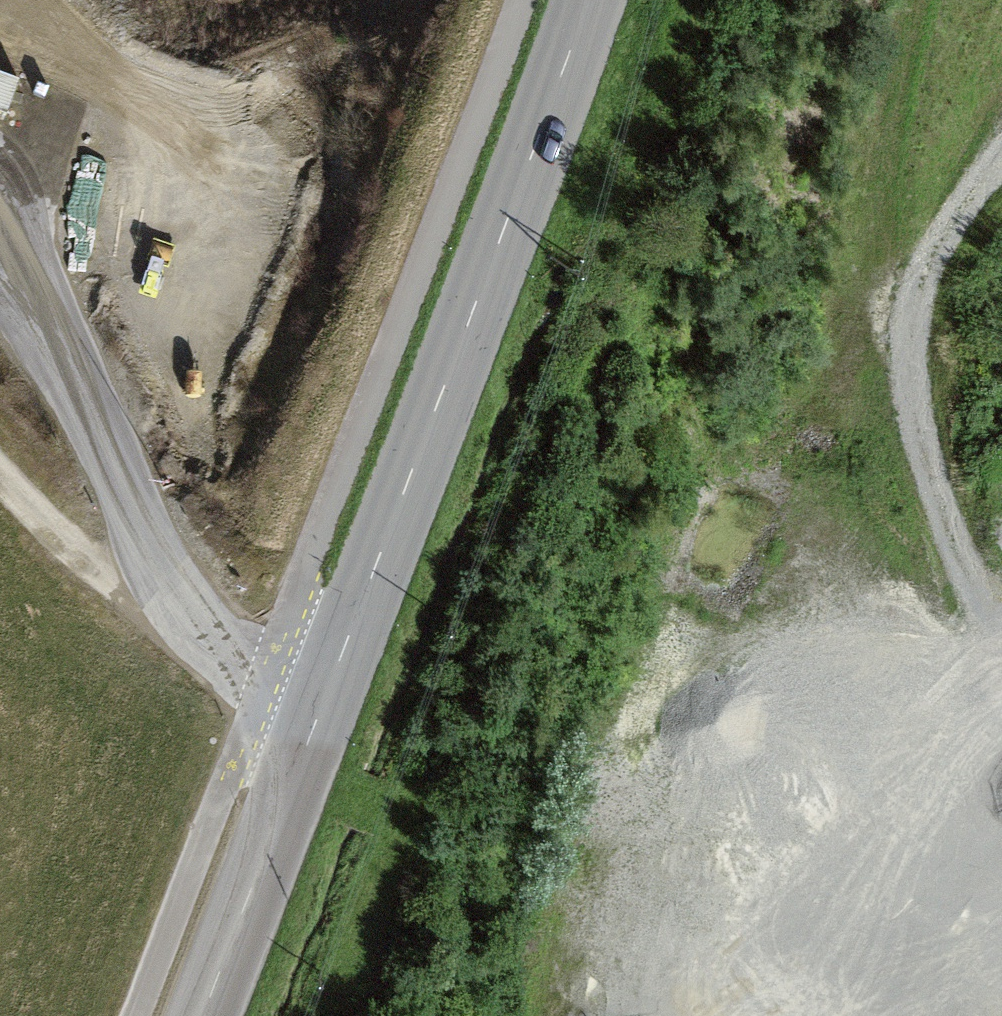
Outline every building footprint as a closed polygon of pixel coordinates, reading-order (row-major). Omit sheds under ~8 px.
[(22,66),(0,60),(0,101),(11,104),(22,66)]
